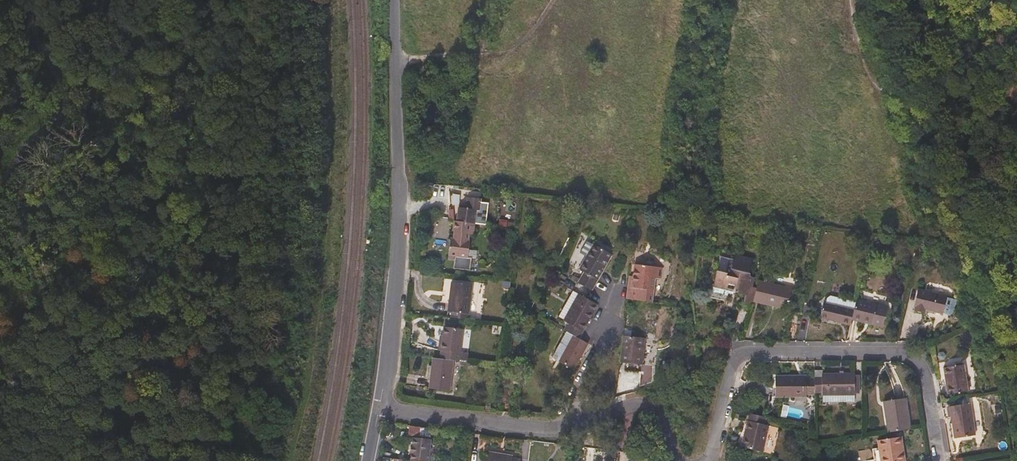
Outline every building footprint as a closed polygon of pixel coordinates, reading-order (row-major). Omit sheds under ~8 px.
[(449,262),(455,262),(454,270),(471,272),(472,260),(469,259),(471,242),(470,242),(470,237),(474,238),(478,212),(460,209),(458,223),(455,222),(454,233),(455,233),(455,240),(452,240),(449,262)] [(581,271),(586,275),(579,285),(592,293),(613,256),(595,247),(581,271)] [(754,289),(756,280),(751,278),(754,262),(736,258),(734,266),(731,266),(728,276),(719,273),(715,289),(731,293),(732,287),(738,289),(737,295),(747,297),(745,305),(754,307),(755,304),(758,290),(754,289)] [(653,305),(657,280),(663,281),(664,270),(637,266),(635,278),(631,277),(628,302),(653,305)] [(789,311),(794,291),(760,283),(758,290),(755,304),(789,311)] [(469,321),(474,287),(452,284),(449,314),(453,314),(452,319),(469,321)] [(945,316),(949,299),(920,292),(916,310),(917,310),(916,314),(927,316),(928,312),(945,316)] [(560,320),(565,323),(569,325),(565,332),(567,334),(579,340),(599,307),(580,296),(572,310),(567,307),(560,320)] [(854,322),(858,303),(834,298),(828,301),(827,306),(825,306),(821,320),(852,328),(854,322)] [(885,329),(889,309),(858,302),(858,303),(854,322),(885,329)] [(440,337),(440,344),(439,352),(442,352),(441,361),(454,363),(459,363),(460,354),(468,355),(471,331),(445,329),(444,338),(440,337)] [(574,372),(589,346),(579,340),(567,334),(553,360),(557,362),(553,369),(556,370),(560,364),(574,372)] [(643,367),(646,340),(625,338),(622,365),(643,367)] [(450,393),(454,363),(441,361),(434,360),(433,369),(429,368),(427,380),(431,381),(430,391),(450,393)] [(943,387),(949,386),(950,397),(970,394),(966,368),(941,371),(943,387)] [(857,398),(856,377),(824,377),(824,380),(816,381),(816,395),(824,395),(824,398),(857,398)] [(816,395),(816,381),(816,380),(809,379),(808,379),(777,379),(777,399),(808,399),(808,396),(816,395)] [(912,432),(907,401),(885,404),(890,435),(912,432)] [(977,438),(973,406),(952,409),(956,441),(977,438)] [(764,454),(770,429),(767,428),(769,420),(751,416),(743,450),(764,454)] [(410,425),(409,434),(418,434),(418,425),(410,425)] [(434,442),(417,441),(416,449),(415,449),(413,456),(415,456),(414,460),(432,460),(434,442)] [(902,450),(905,450),(903,441),(880,444),(881,451),(875,452),(877,460),(904,460),(902,450)]
